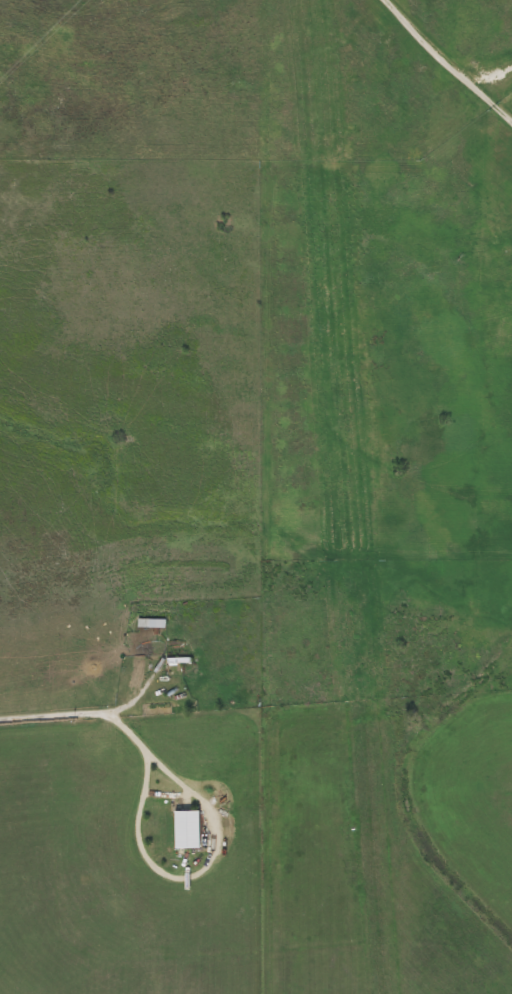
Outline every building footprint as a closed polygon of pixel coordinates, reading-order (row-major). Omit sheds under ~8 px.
[(138,627),(139,618),(166,619),(166,628),(138,627)] [(201,811),(201,848),(174,848),(174,811),(201,811)]
